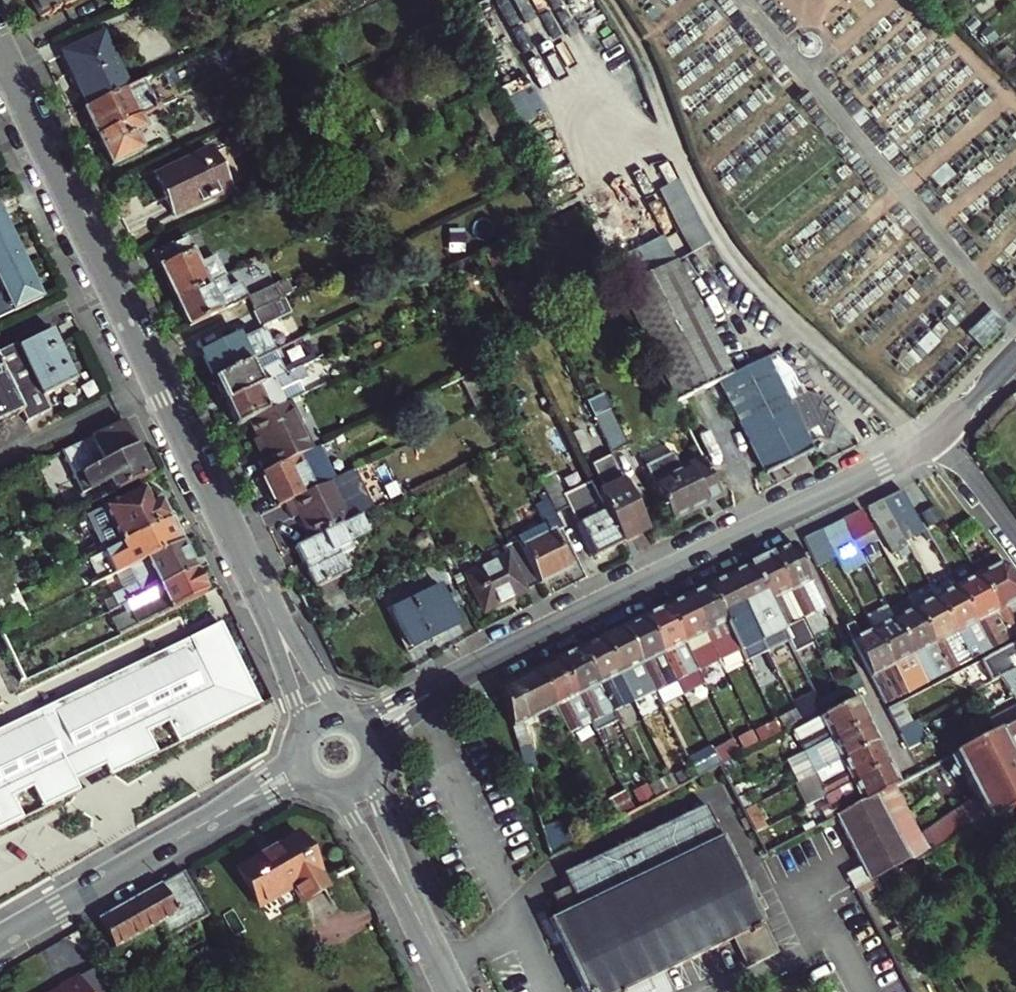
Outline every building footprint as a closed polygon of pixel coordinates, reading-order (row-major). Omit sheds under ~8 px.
[(41,21),(83,0),(31,0),(41,21)] [(950,0),(928,0),(939,10),(950,0)] [(132,89),(106,35),(75,50),(87,75),(79,79),(93,107),(132,89)] [(87,75),(75,50),(63,56),(75,80),(79,79),(87,75)] [(156,109),(144,83),(132,89),(93,107),(87,110),(101,136),(144,115),(156,109)] [(144,115),(101,136),(99,136),(113,165),(145,150),(137,134),(150,128),(144,115)] [(177,218),(229,193),(210,153),(156,178),(177,218)] [(11,234),(0,212),(0,239),(11,234)] [(11,234),(0,239),(0,278),(26,265),(11,234)] [(733,376),(663,239),(607,266),(677,405),(718,384),(766,473),(811,450),(807,443),(816,439),(826,442),(831,428),(821,425),(825,415),(815,412),(818,402),(799,396),(788,374),(771,357),(764,360),(733,376)] [(221,277),(213,258),(197,265),(185,240),(154,254),(175,299),(221,277)] [(26,265),(0,278),(0,282),(14,311),(41,297),(26,265)] [(235,270),(229,273),(221,277),(175,299),(189,328),(249,299),(250,298),(235,270)] [(282,298),(285,297),(279,284),(250,298),(249,299),(255,312),(282,298)] [(261,325),(289,313),(282,298),(255,312),(254,312),(261,325)] [(980,350),(1003,328),(989,313),(965,336),(980,350)] [(237,337),(202,354),(215,382),(272,355),(260,330),(238,340),(237,337)] [(0,353),(0,368),(23,414),(27,422),(50,411),(43,397),(77,381),(53,331),(19,348),(18,344),(0,353)] [(280,364),(275,354),(272,355),(215,382),(226,406),(314,364),(307,350),(280,364)] [(299,384),(319,375),(314,364),(226,406),(237,428),(249,422),(288,404),(304,396),(299,384)] [(23,414),(0,368),(0,425),(23,414)] [(502,400),(485,369),(464,379),(481,411),(502,400)] [(311,452),(288,404),(249,422),(261,448),(257,450),(268,473),(311,452)] [(630,448),(612,412),(595,420),(614,457),(630,448)] [(123,421),(61,450),(82,495),(109,482),(114,493),(150,476),(123,421)] [(337,480),(322,447),(311,452),(268,473),(260,477),(276,509),(282,506),(330,483),(337,480)] [(648,473),(655,486),(673,521),(723,496),(706,461),(684,472),(677,458),(648,473)] [(570,496),(558,472),(542,479),(553,501),(560,515),(571,510),(576,508),(570,496)] [(598,497),(604,508),(607,514),(623,545),(652,531),(626,482),(598,497)] [(290,522),(296,519),(307,543),(362,517),(364,516),(356,499),(341,506),(330,483),(282,506),(290,522)] [(598,497),(592,485),(570,496),(576,508),(571,510),(595,560),(623,545),(607,514),(604,508),(598,497)] [(162,501),(153,505),(144,490),(93,514),(101,530),(110,550),(120,546),(172,521),(162,501)] [(923,524),(901,490),(883,498),(905,535),(923,524)] [(905,535),(883,498),(870,504),(897,549),(909,542),(905,535)] [(539,507),(554,536),(527,548),(545,584),(576,569),(559,533),(567,529),(560,515),(553,501),(539,507)] [(876,528),(863,507),(842,516),(855,540),(876,528)] [(836,551),(855,540),(842,516),(821,525),(833,546),(836,551)] [(352,543),(371,534),(362,517),(307,543),(295,549),(315,590),(351,573),(344,557),(356,551),(352,543)] [(105,579),(114,575),(129,568),(182,542),(172,521),(120,546),(110,550),(95,558),(105,579)] [(821,525),(802,534),(804,537),(813,555),(833,546),(821,525)] [(522,538),(505,547),(510,556),(469,577),(487,612),(545,584),(527,548),(522,538)] [(126,603),(196,570),(182,542),(129,568),(136,582),(113,593),(119,607),(126,603)] [(825,607),(793,542),(772,552),(801,610),(806,607),(809,614),(825,607)] [(801,610),(772,552),(751,562),(784,627),(804,617),(809,614),(806,607),(801,610)] [(0,558),(0,603),(11,598),(18,594),(0,558)] [(784,627),(751,562),(729,573),(758,631),(764,628),(767,635),(784,627)] [(999,564),(983,572),(1013,639),(1015,637),(1015,619),(1009,607),(1015,603),(1015,578),(1009,568),(999,564)] [(121,633),(207,591),(196,570),(126,603),(131,614),(115,621),(121,633)] [(1013,639),(983,572),(962,583),(989,645),(994,643),(996,648),(1013,639)] [(758,631),(729,573),(708,583),(741,648),(762,638),(767,635),(764,628),(758,631)] [(741,648),(708,583),(687,594),(716,652),(723,648),(726,655),(741,648)] [(989,645),(962,583),(940,594),(969,661),(996,648),(994,643),(989,645)] [(444,587),(392,613),(409,647),(463,623),(444,587)] [(716,652),(687,594),(667,604),(699,668),(720,658),(726,655),(723,648),(716,652)] [(969,661),(940,594),(920,605),(946,666),(952,663),(954,669),(969,661)] [(699,668),(667,604),(644,615),(673,673),(679,670),(683,676),(699,668)] [(946,666),(920,605),(898,616),(927,683),(954,669),(952,663),(946,666)] [(673,673),(644,615),(624,625),(643,663),(652,683),(658,680),(661,686),(676,679),(683,676),(679,670),(673,673)] [(927,683),(898,616),(877,627),(904,689),(909,687),(911,691),(927,683)] [(818,655),(802,624),(786,632),(802,663),(818,655)] [(221,625),(0,732),(0,829),(23,818),(13,797),(32,788),(43,809),(80,791),(74,780),(107,765),(112,776),(159,753),(148,733),(167,724),(177,744),(260,704),(221,625)] [(643,663),(624,625),(603,635),(632,693),(637,690),(641,697),(646,694),(634,668),(643,663)] [(904,689),(877,627),(854,639),(886,704),(911,691),(909,687),(904,689)] [(632,693),(603,635),(582,645),(613,710),(635,699),(641,697),(637,690),(632,693)] [(1015,669),(1015,642),(987,658),(978,662),(989,683),(1000,677),(1015,669)] [(613,710),(582,645),(560,656),(589,714),(593,712),(597,718),(613,710)] [(589,714),(560,656),(539,666),(556,702),(570,731),(592,721),(597,718),(593,712),(589,714)] [(517,736),(526,733),(522,720),(556,702),(539,666),(500,685),(517,736)] [(1015,694),(1015,669),(1000,677),(1013,696),(1015,694)] [(855,691),(864,686),(858,673),(838,683),(845,697),(855,691)] [(661,686),(658,680),(652,683),(655,689),(661,686)] [(831,741),(870,721),(859,699),(792,734),(801,750),(807,747),(810,753),(831,741)] [(915,723),(902,702),(889,709),(902,730),(915,723)] [(783,729),(803,719),(797,707),(776,717),(783,729)] [(990,721),(997,732),(1015,722),(1015,707),(990,721)] [(773,729),(765,714),(756,718),(764,734),(773,729)] [(920,720),(915,723),(902,730),(913,750),(930,740),(920,720)] [(837,752),(809,766),(815,777),(882,742),(870,721),(831,741),(837,752)] [(1008,749),(1015,745),(1015,722),(997,732),(954,756),(991,823),(1015,809),(1015,764),(1008,749)] [(719,763),(741,751),(735,739),(712,751),(719,763)] [(809,766),(837,752),(831,741),(810,753),(804,756),(809,766)] [(823,792),(828,789),(831,793),(892,760),(882,742),(815,777),(823,792)] [(810,753),(807,747),(801,750),(804,756),(810,753)] [(823,792),(825,796),(837,819),(877,797),(904,783),(892,760),(831,793),(828,789),(823,792)] [(964,835),(960,827),(907,855),(877,797),(837,819),(872,885),(877,883),(896,873),(896,872),(909,864),(911,868),(933,855),(940,851),(938,849),(964,835)] [(752,900),(706,803),(561,872),(566,884),(554,890),(563,909),(552,914),(588,991),(667,991),(676,987),(666,967),(732,936),(747,967),(777,952),(757,911),(764,907),(759,897),(752,900)] [(574,843),(560,817),(546,824),(555,853),(574,843)] [(234,868),(255,907),(290,887),(299,904),(324,890),(315,873),(317,872),(296,834),(234,868)] [(977,856),(966,837),(948,847),(958,866),(977,856)] [(911,868),(898,875),(909,895),(945,875),(933,855),(911,868)] [(98,920),(114,947),(161,920),(184,961),(215,942),(193,901),(183,906),(168,879),(98,920)]
